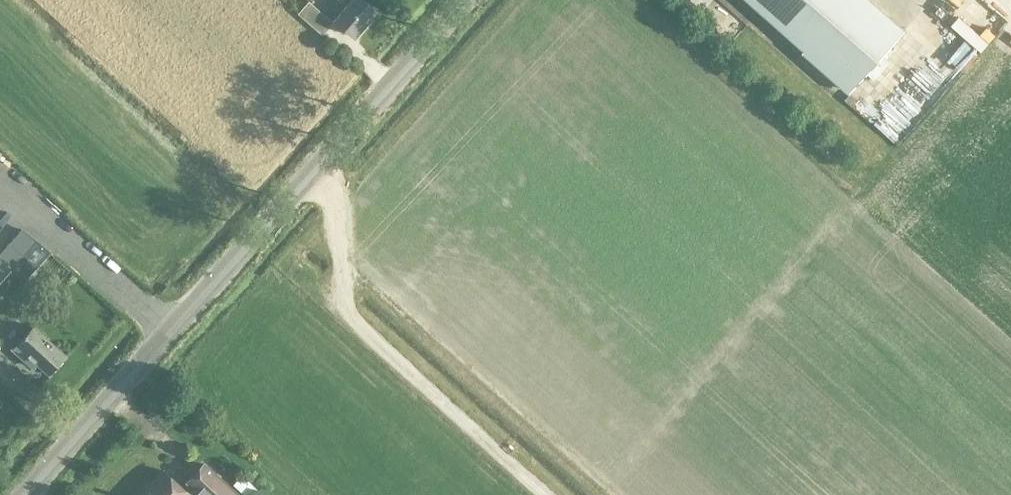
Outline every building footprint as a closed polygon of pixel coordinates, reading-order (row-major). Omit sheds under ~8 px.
[(377,11),(365,0),(341,0),(347,5),(334,19),(355,37),(377,11)] [(869,0),(746,0),(850,91),(903,30),(869,0)] [(322,35),(323,35),(333,23),(308,2),(298,13),(322,35)] [(11,268),(0,258),(0,280),(11,268)] [(50,374),(66,357),(32,327),(12,349),(34,368),(38,364),(50,374)] [(238,494),(206,463),(188,482),(195,490),(191,494),(165,470),(142,494),(237,494),(238,494)]
